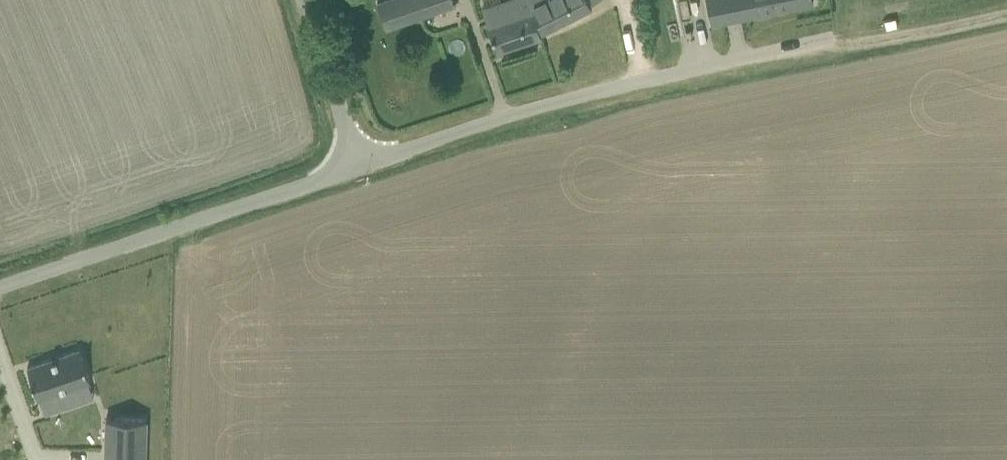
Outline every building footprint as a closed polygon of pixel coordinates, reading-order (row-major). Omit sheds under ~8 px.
[(377,2),(386,28),(435,12),(431,0),(383,0),(377,2)] [(482,7),(497,51),(541,36),(541,32),(591,7),(589,3),(596,0),(502,0),(482,7)] [(712,23),(813,3),(813,0),(707,0),(712,23)] [(373,63),(364,66),(368,77),(377,74),(373,63)] [(80,349),(27,366),(39,400),(40,400),(45,414),(63,408),(58,394),(91,383),(80,349)] [(106,418),(105,459),(145,459),(146,419),(106,418)]
